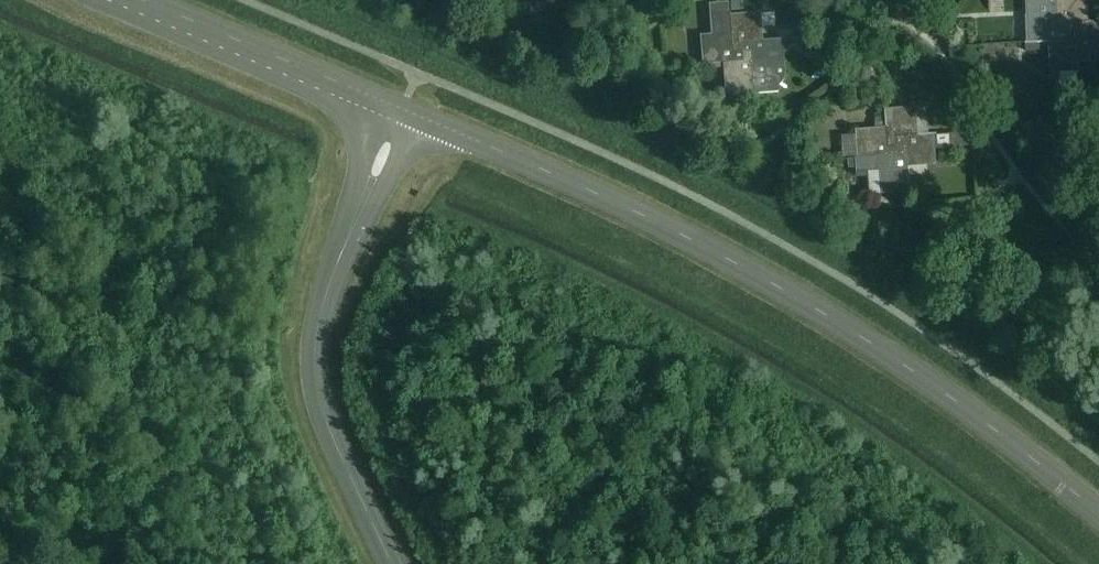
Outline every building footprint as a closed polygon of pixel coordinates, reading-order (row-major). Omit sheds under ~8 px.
[(1029,10),(1034,9),(1035,15),(1029,15),(1030,43),(1041,42),(1050,42),(1052,42),(1068,41),(1068,32),(1059,32),(1058,0),(1029,0),(1029,10)] [(1059,32),(1068,32),(1068,24),(1087,23),(1085,0),(1058,0),(1059,32)] [(712,36),(700,37),(703,62),(723,60),(740,59),(740,50),(730,51),(727,16),(727,14),(727,12),(710,13),(712,34),(712,36)] [(756,14),(727,16),(730,51),(740,50),(739,42),(759,40),(756,14)] [(1068,24),(1068,32),(1078,31),(1079,52),(1079,61),(1098,60),(1098,23),(1087,23),(1068,24)] [(1068,41),(1052,42),(1053,70),(1079,69),(1079,61),(1079,52),(1078,31),(1068,32),(1068,41)] [(759,40),(739,42),(740,50),(750,49),(751,69),(752,78),(775,76),(775,67),(777,67),(776,42),(777,42),(777,38),(775,39),(760,40),(759,40)] [(1030,43),(1027,43),(1027,50),(1041,50),(1041,42),(1030,43)] [(740,59),(723,60),(726,91),(753,89),(752,78),(751,69),(750,49),(740,50),(740,59)] [(679,50),(665,52),(666,65),(681,64),(679,50)] [(888,109),(884,109),(884,111),(885,129),(887,146),(896,146),(895,136),(916,135),(914,109),(888,111),(888,109)] [(885,129),(858,131),(860,158),(880,156),(897,155),(896,146),(887,146),(885,129)] [(916,135),(895,136),(896,146),(905,145),(907,166),(934,163),(932,134),(916,135)] [(860,158),(855,158),(856,170),(881,168),(883,186),(883,194),(909,191),(908,183),(907,166),(905,145),(896,146),(897,155),(880,156),(860,158)] [(910,205),(901,208),(902,217),(911,218),(910,205)]
